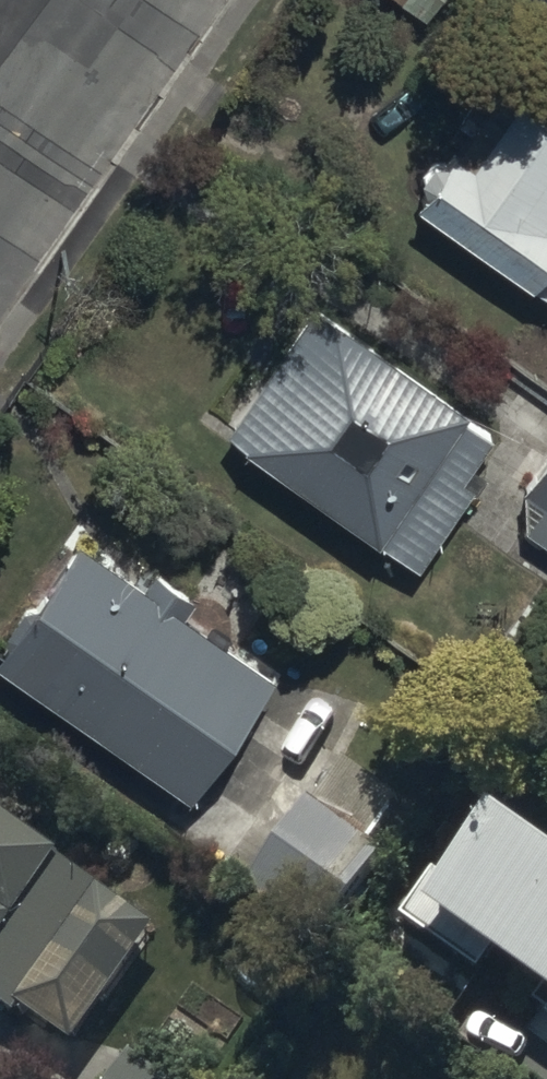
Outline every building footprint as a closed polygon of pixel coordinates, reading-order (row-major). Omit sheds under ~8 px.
[(426,9),(432,0),(413,0),(426,9)] [(520,90),(479,149),(460,136),(449,153),(432,154),(422,167),(426,183),(419,192),(546,286),(546,108),(520,90)] [(465,410),(469,403),(321,296),(230,421),(418,557),(472,482),(476,485),(488,467),(473,456),(492,430),(465,410)] [(527,482),(524,522),(546,538),(546,455),(527,482)] [(85,534),(0,645),(0,653),(189,788),(275,666),(186,603),(196,590),(156,562),(146,577),(85,534)] [(383,846),(312,797),(265,866),(336,915),(383,846)] [(23,1016),(30,1006),(77,1039),(161,921),(29,826),(38,813),(17,798),(10,808),(0,801),(0,1000),(23,1016)] [(500,807),(449,880),(440,874),(406,922),(483,977),(500,952),(546,985),(546,841),(500,807)] [(134,1048),(113,1078),(180,1078),(134,1048)]
